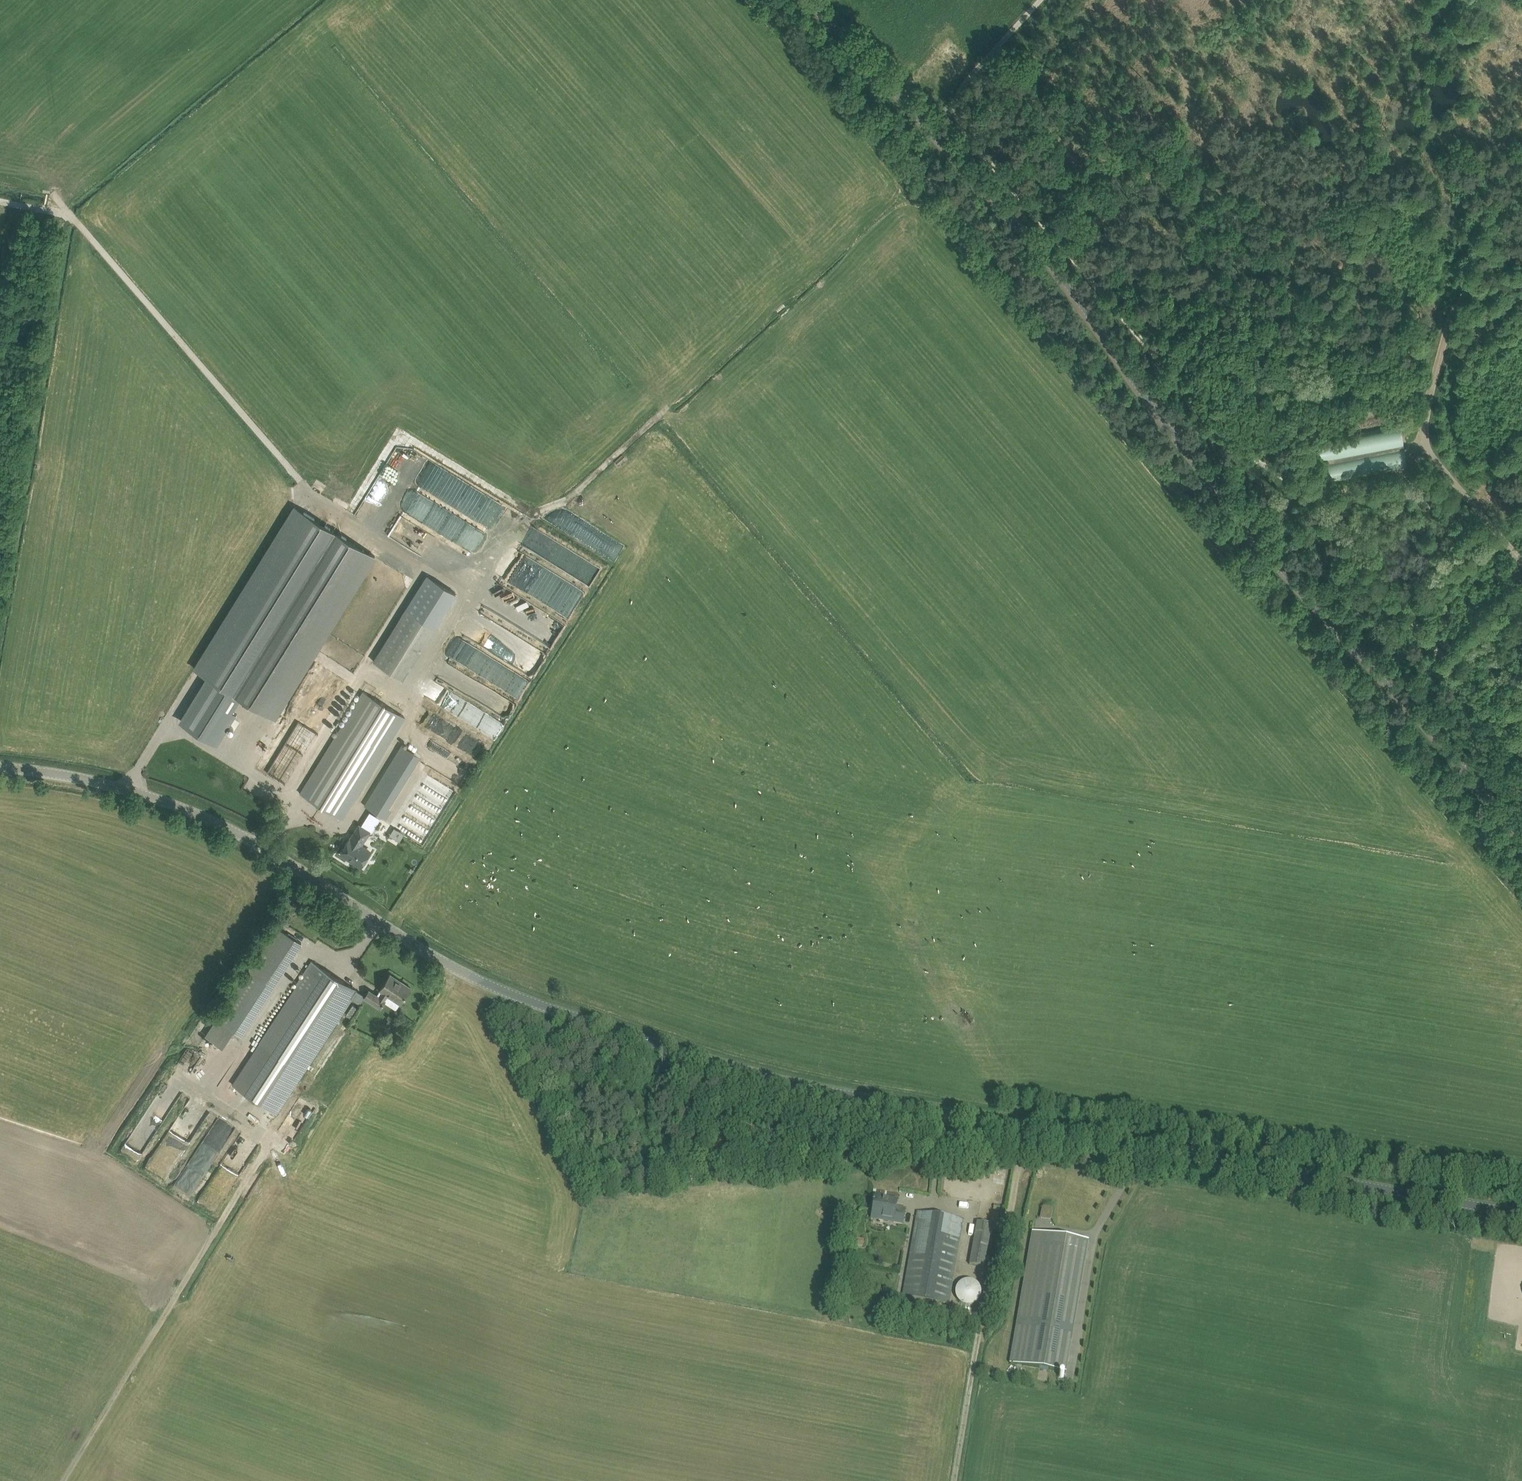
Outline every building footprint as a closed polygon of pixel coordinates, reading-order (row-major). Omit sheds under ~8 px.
[(1409,466),(1405,449),(1401,424),(1314,441),(1322,483),(1409,466)] [(294,506),(196,665),(209,673),(182,717),(214,737),(222,723),(226,726),(232,716),(229,714),(239,696),(274,718),(374,555),(294,506)] [(403,680),(436,628),(406,609),(373,660),(403,680)] [(301,793),(342,819),(405,717),(364,691),(301,793)] [(281,721),(281,722),(260,756),(254,765),(283,783),(289,774),(310,739),(281,721)] [(381,815),(403,781),(386,770),(364,805),(381,815)] [(369,831),(359,825),(354,833),(355,834),(352,839),(350,838),(340,853),(348,858),(349,856),(362,864),(370,851),(361,845),(369,831)] [(400,841),(405,833),(398,829),(398,830),(395,828),(390,835),(400,841)] [(272,934),(249,969),(274,985),(302,942),(283,930),(278,938),(272,934)] [(313,961),(236,1081),(280,1109),(357,990),(313,961)] [(411,987),(391,973),(380,990),(382,991),(378,996),(369,990),(365,996),(381,1007),(385,1000),(388,995),(400,1003),(411,987)] [(874,1203),(872,1213),(880,1215),(879,1220),(887,1221),(888,1216),(894,1217),(893,1222),(903,1224),(906,1209),(896,1208),(898,1201),(888,1199),(888,1200),(883,1199),(884,1197),(875,1195),(874,1201),(873,1201),(873,1202),(874,1203)] [(1043,1203),(1040,1216),(1052,1219),(1055,1205),(1043,1203)] [(903,1296),(939,1302),(948,1304),(963,1220),(917,1212),(903,1296)] [(977,1222),(970,1265),(984,1267),(991,1225),(977,1222)] [(1010,1363),(1066,1373),(1088,1241),(1032,1232),(1010,1363)] [(850,1235),(848,1243),(856,1244),(857,1236),(850,1235)] [(963,1304),(968,1305),(973,1304),(977,1301),(980,1297),(980,1292),(979,1287),(976,1283),(972,1281),(967,1280),(963,1281),(959,1284),(956,1288),(955,1293),(956,1298),(959,1302),(963,1304)]
